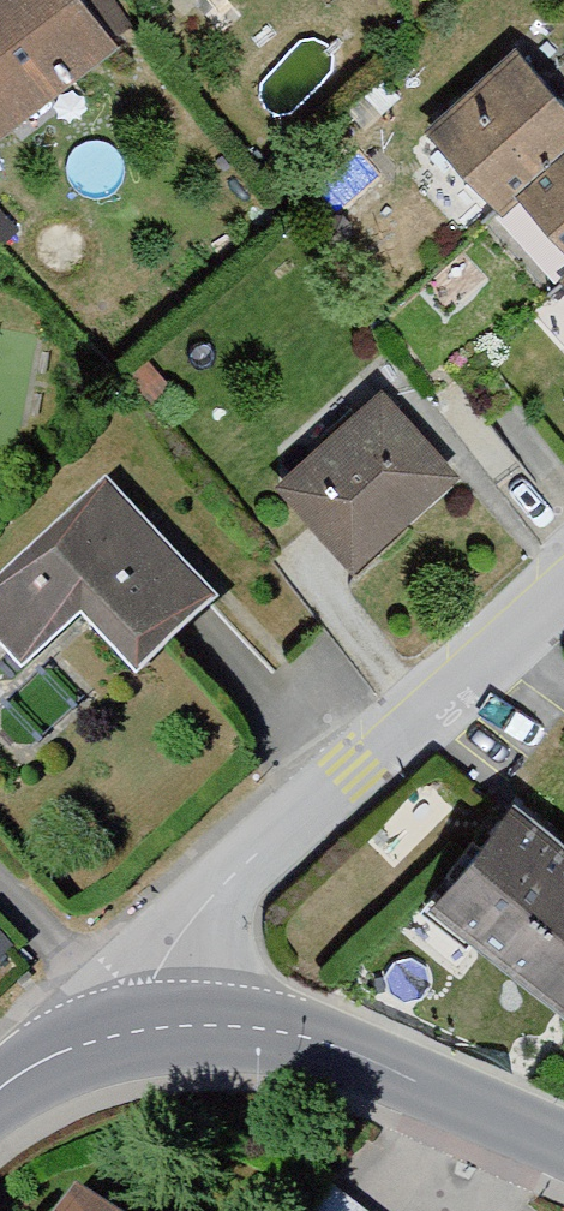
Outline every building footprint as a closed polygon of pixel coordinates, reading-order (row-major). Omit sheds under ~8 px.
[(3,143),(112,60),(66,0),(0,0),(0,139),(3,143)] [(563,166),(563,121),(521,76),(440,152),(505,221),(517,210),(563,166)] [(563,258),(563,166),(517,210),(563,258)] [(288,497),(356,573),(452,488),(384,412),(288,497)] [(0,595),(0,650),(22,675),(81,622),(137,684),(210,618),(106,501),(0,595)] [(427,899),(563,1005),(563,839),(507,795),(427,899)] [(51,1210),(113,1210),(73,1181),(51,1210)] [(336,1181),(314,1210),(378,1210),(336,1181)]
